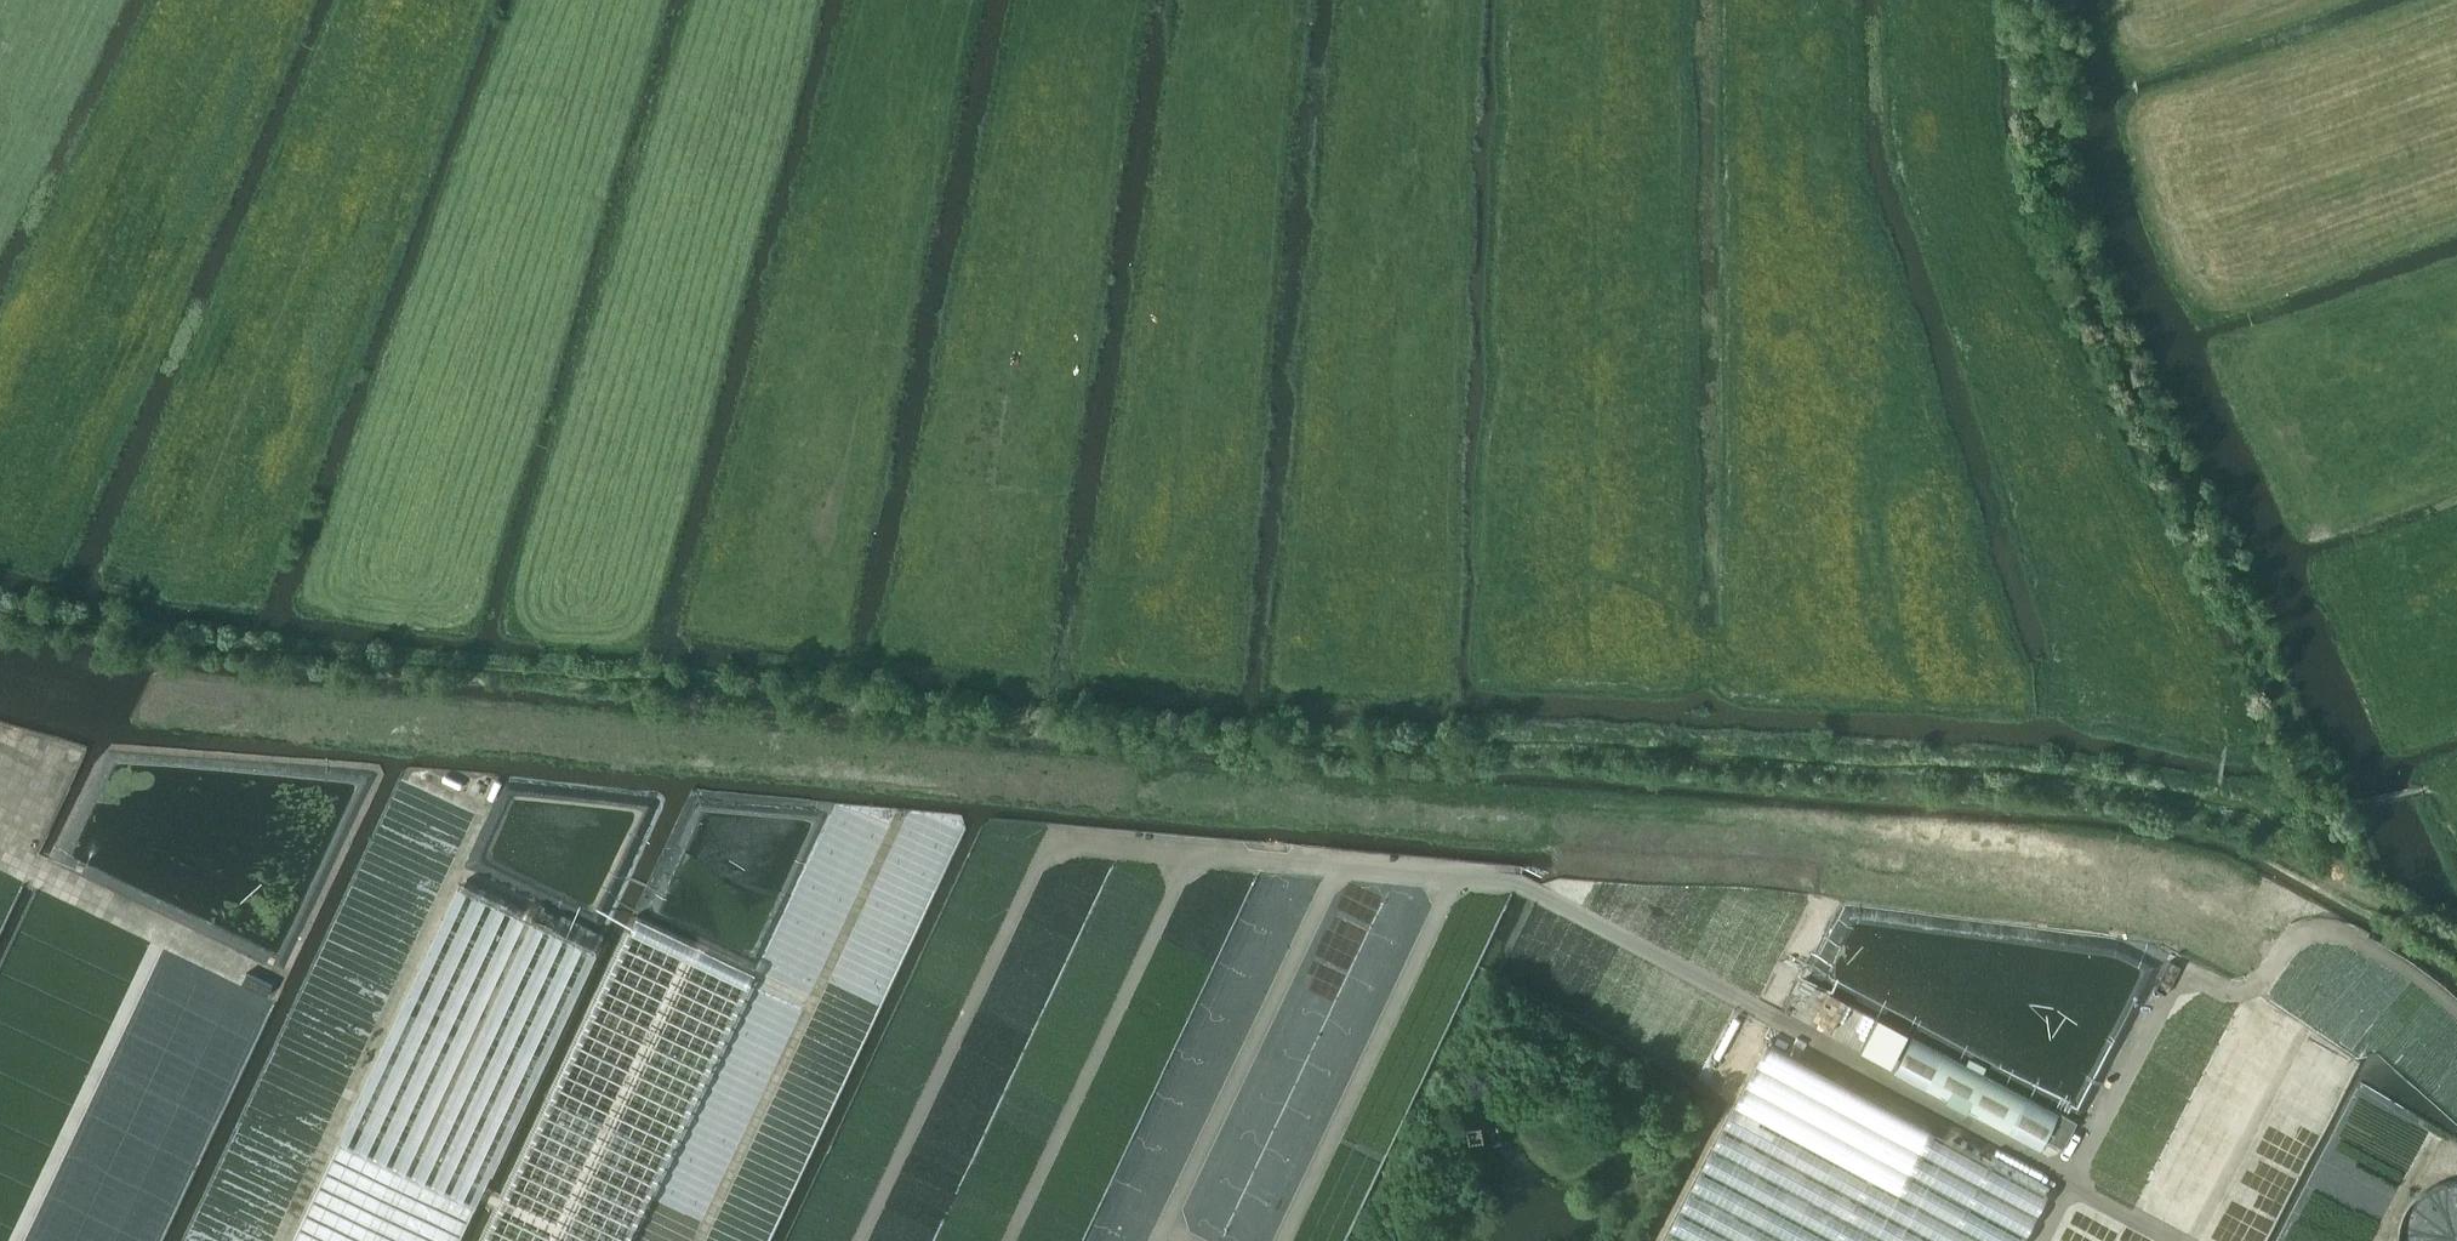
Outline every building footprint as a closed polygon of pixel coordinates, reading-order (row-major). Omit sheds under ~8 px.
[(291,1240),(458,1240),(475,1205),(596,949),(459,886),(339,1140),(291,1240)] [(747,987),(754,972),(637,916),(629,931),(502,1197),(481,1240),(627,1240),(747,987)] [(1802,980),(1798,988),(1809,994),(1814,986),(1802,980)] [(1924,1087),(2010,1132),(2039,1147),(2045,1138),(2062,1147),(2076,1121),(2058,1112),(2058,1113),(2027,1098),(1941,1053),(1912,1037),(1894,1071),(1924,1087)] [(1664,1240),(2026,1240),(2052,1193),(1770,1043),(1664,1240)]
